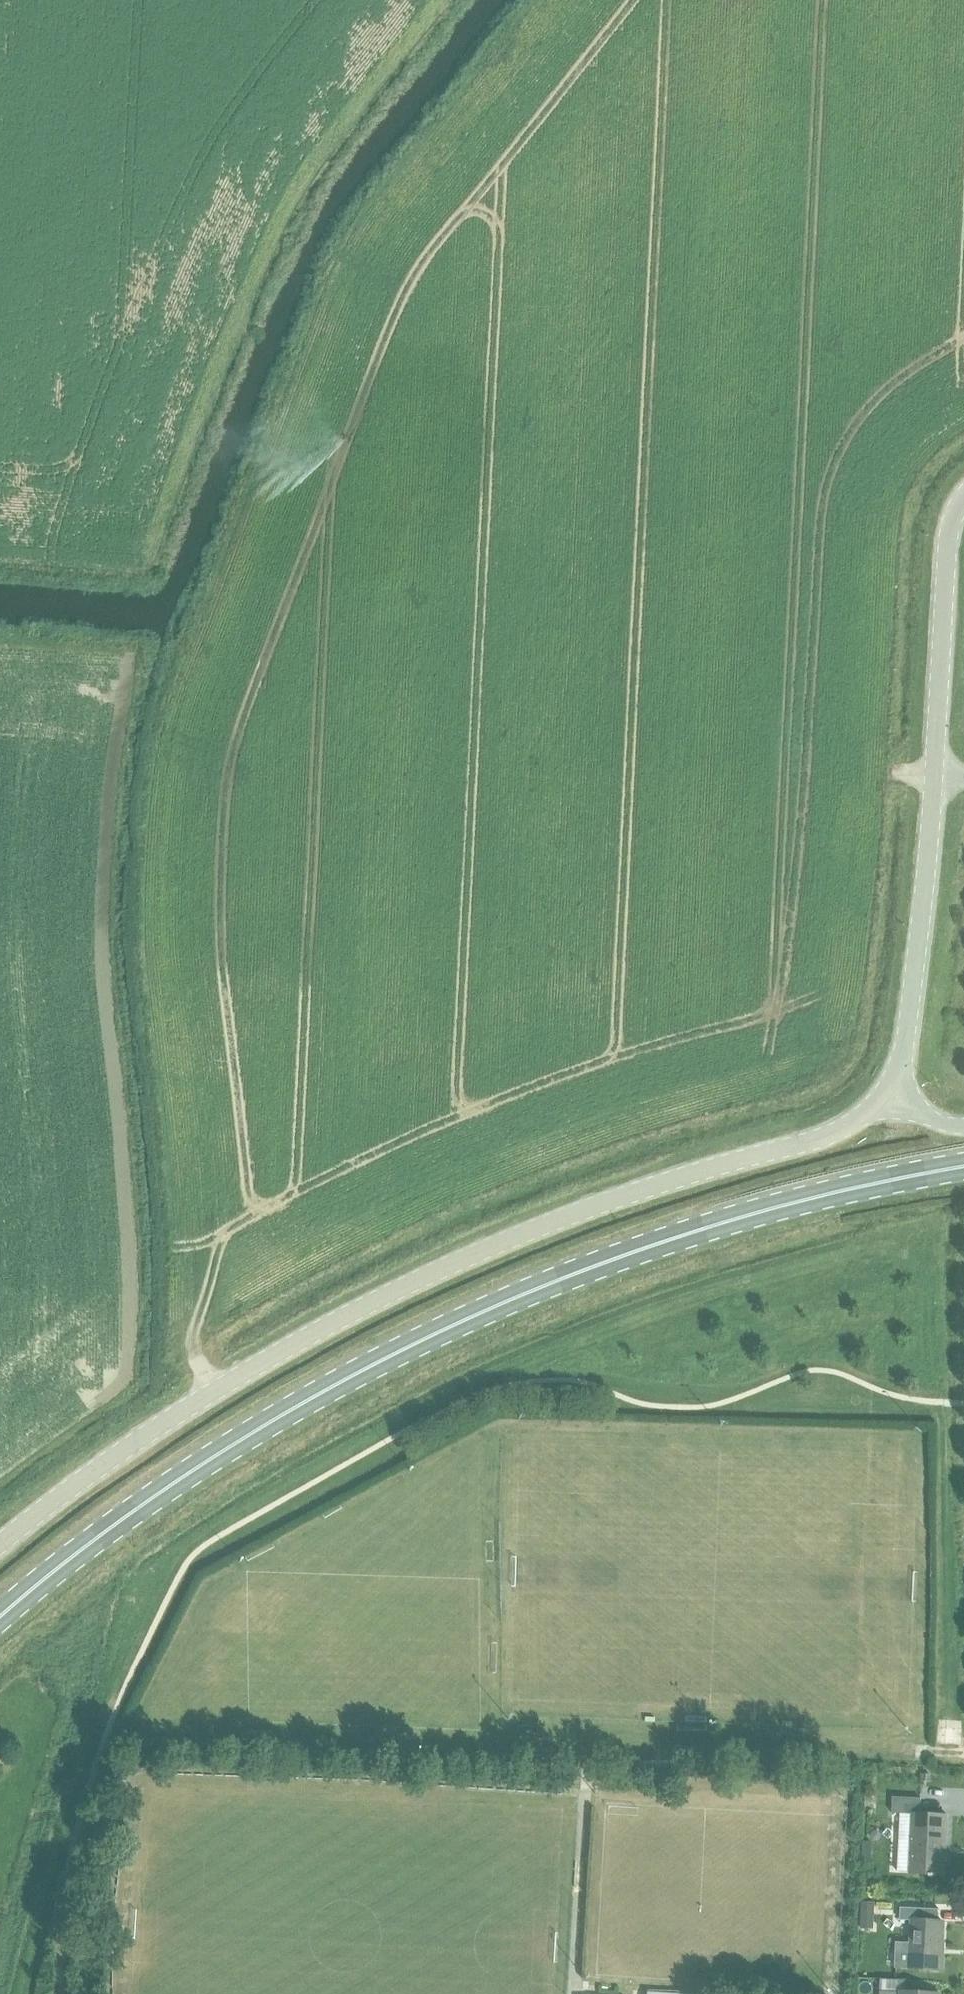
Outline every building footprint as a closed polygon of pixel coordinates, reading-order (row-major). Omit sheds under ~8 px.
[(911,1874),(946,1875),(949,1815),(921,1814),(922,1799),(894,1797),(894,1813),(913,1814),(911,1874)] [(911,1967),(942,1968),(944,1920),(939,1920),(939,1908),(900,1906),(900,1919),(913,1919),(911,1967)] [(907,1990),(908,1980),(881,1978),(880,1993),(941,1993),(941,1992),(907,1990)]
